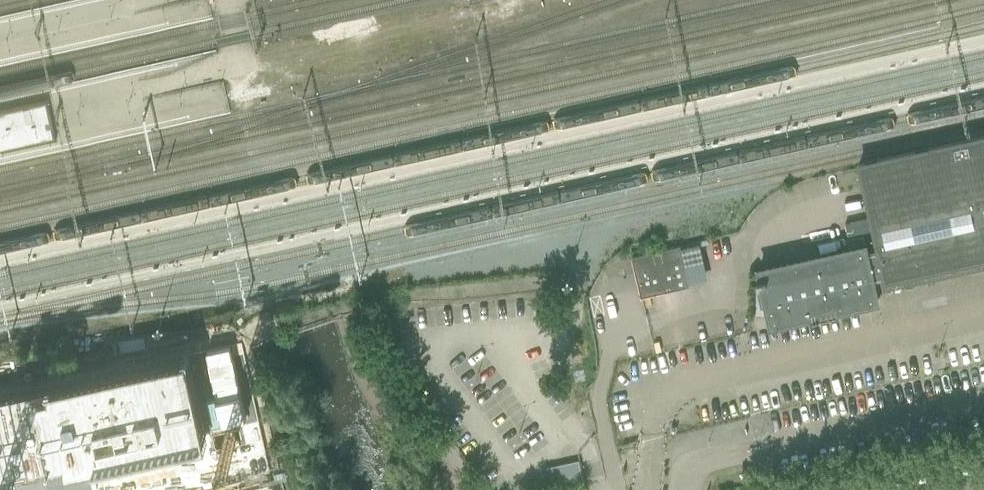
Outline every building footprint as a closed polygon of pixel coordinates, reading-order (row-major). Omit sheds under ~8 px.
[(0,111),(0,150),(55,138),(46,101),(0,111)] [(857,163),(858,169),(875,247),(758,271),(770,326),(875,302),(869,280),(983,255),(983,135),(857,163)] [(641,296),(689,285),(680,246),(660,251),(632,257),(641,296)] [(0,389),(0,489),(14,489),(12,481),(220,432),(199,343),(0,389)] [(545,471),(549,489),(563,489),(581,486),(576,464),(545,471)] [(285,479),(238,489),(287,489),(285,479)]
